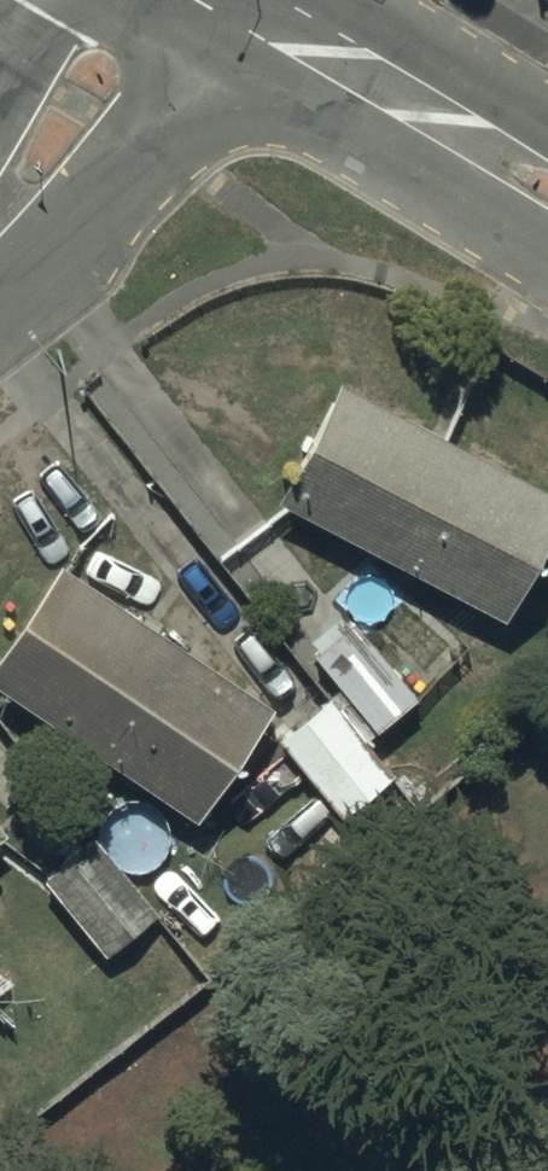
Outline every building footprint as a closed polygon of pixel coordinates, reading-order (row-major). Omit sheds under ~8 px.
[(547,520),(547,472),(341,366),(283,483),(508,603),(547,520)] [(0,634),(0,662),(197,801),(274,691),(64,543),(0,634)] [(316,644),(378,714),(413,684),(351,613),(316,644)] [(387,755),(330,685),(282,724),(339,794),(387,755)] [(44,862),(106,941),(158,900),(95,821),(44,862)]
